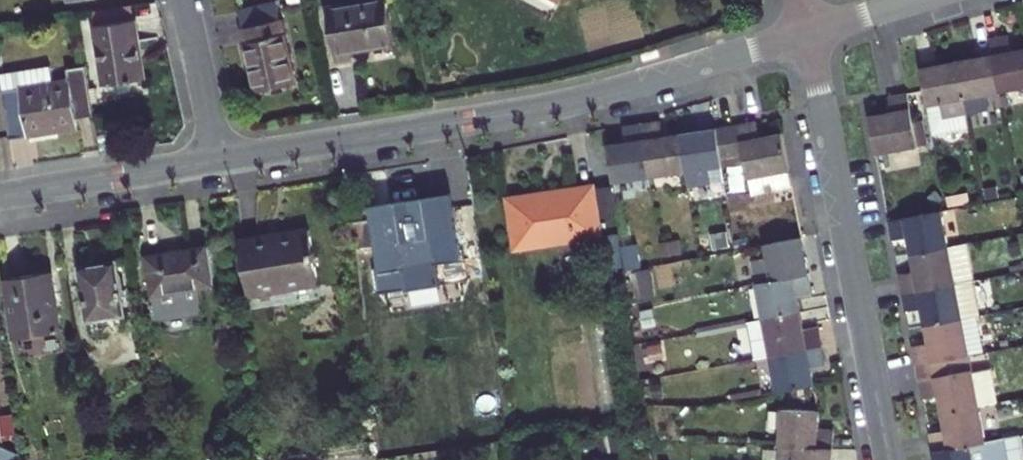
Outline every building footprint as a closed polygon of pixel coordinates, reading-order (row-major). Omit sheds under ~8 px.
[(68,10),(113,3),(113,0),(67,0),(68,10)] [(394,59),(381,4),(323,14),(336,79),(353,75),(351,66),(394,59)] [(235,13),(238,31),(271,26),(268,7),(235,13)] [(131,10),(90,17),(103,92),(144,85),(131,10)] [(279,74),(271,26),(238,31),(246,79),(279,74)] [(999,99),(1022,95),(1022,56),(1008,59),(1006,45),(990,48),(992,61),(999,99)] [(0,74),(0,106),(7,140),(72,127),(70,119),(87,116),(76,61),(59,64),(63,83),(46,85),(42,67),(0,74)] [(992,61),(954,69),(963,122),(990,117),(988,102),(999,99),(992,61)] [(966,136),(963,122),(954,69),(916,75),(928,143),(966,136)] [(885,120),(864,124),(872,164),(923,155),(918,129),(908,131),(904,101),(882,104),(885,120)] [(755,143),(752,127),(715,133),(719,165),(739,162),(743,181),(784,175),(778,139),(755,143)] [(644,182),(683,176),(678,138),(662,141),(661,131),(638,134),(644,182)] [(678,138),(683,176),(685,188),(709,185),(707,173),(720,171),(719,165),(715,133),(678,138)] [(600,149),(606,188),(644,182),(638,134),(621,137),(622,146),(600,149)] [(503,200),(510,241),(591,229),(590,221),(585,191),(584,185),(503,200)] [(609,218),(606,188),(585,191),(590,221),(609,218)] [(365,220),(377,293),(459,281),(448,207),(365,220)] [(943,250),(935,213),(882,224),(885,240),(901,237),(905,258),(943,250)] [(233,240),(244,308),(306,299),(296,230),(233,240)] [(793,240),(756,246),(758,257),(746,259),(751,284),(800,275),(793,240)] [(200,246),(141,254),(147,291),(205,282),(200,246)] [(943,250),(905,258),(908,274),(893,277),(896,295),(950,285),(943,250)] [(80,264),(91,327),(123,322),(113,258),(80,264)] [(7,274),(17,331),(58,324),(49,267),(7,274)] [(800,275),(751,284),(757,322),(796,314),(793,295),(803,293),(800,275)] [(916,312),(919,329),(957,322),(950,285),(896,295),(900,314),(916,312)] [(757,322),(763,357),(813,347),(810,328),(799,329),(796,314),(757,322)] [(957,322),(919,329),(923,347),(907,349),(910,365),(964,355),(981,352),(976,323),(996,319),(996,315),(957,322)] [(770,392),(809,385),(806,366),(816,363),(813,347),(763,357),(770,392)] [(967,372),(964,355),(910,365),(916,396),(932,393),(935,407),(973,400),(991,396),(985,368),(967,372)] [(980,439),(973,400),(935,407),(938,423),(922,426),(926,449),(980,439)] [(773,407),(772,445),(825,447),(825,427),(814,427),(814,410),(773,407)] [(1011,432),(996,435),(1001,459),(1016,456),(1011,432)] [(928,459),(997,459),(1001,459),(996,435),(980,439),(926,449),(928,459)] [(14,448),(0,442),(0,459),(14,448)] [(772,445),(772,459),(825,459),(825,447),(772,445)]
